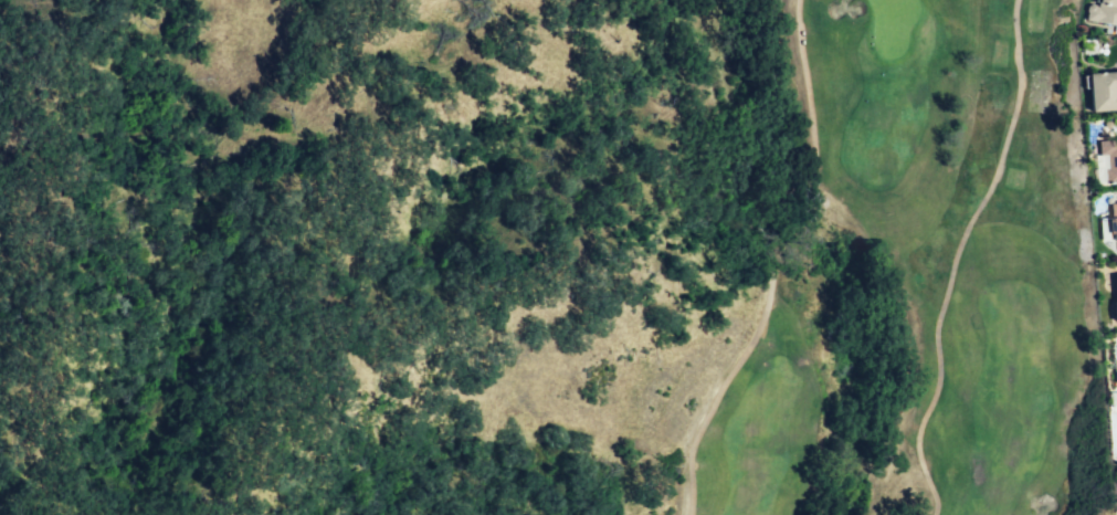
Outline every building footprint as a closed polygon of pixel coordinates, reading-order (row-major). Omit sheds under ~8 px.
[(1116,26),(1116,0),(1100,0),(1099,3),(1090,2),(1087,19),(1116,26)] [(1090,72),(1094,113),(1116,112),(1116,70),(1090,72)] [(1100,140),(1100,154),(1110,154),(1111,167),(1106,167),(1106,181),(1116,181),(1116,139),(1100,140)] [(1108,203),(1111,242),(1116,241),(1116,202),(1108,203)]
